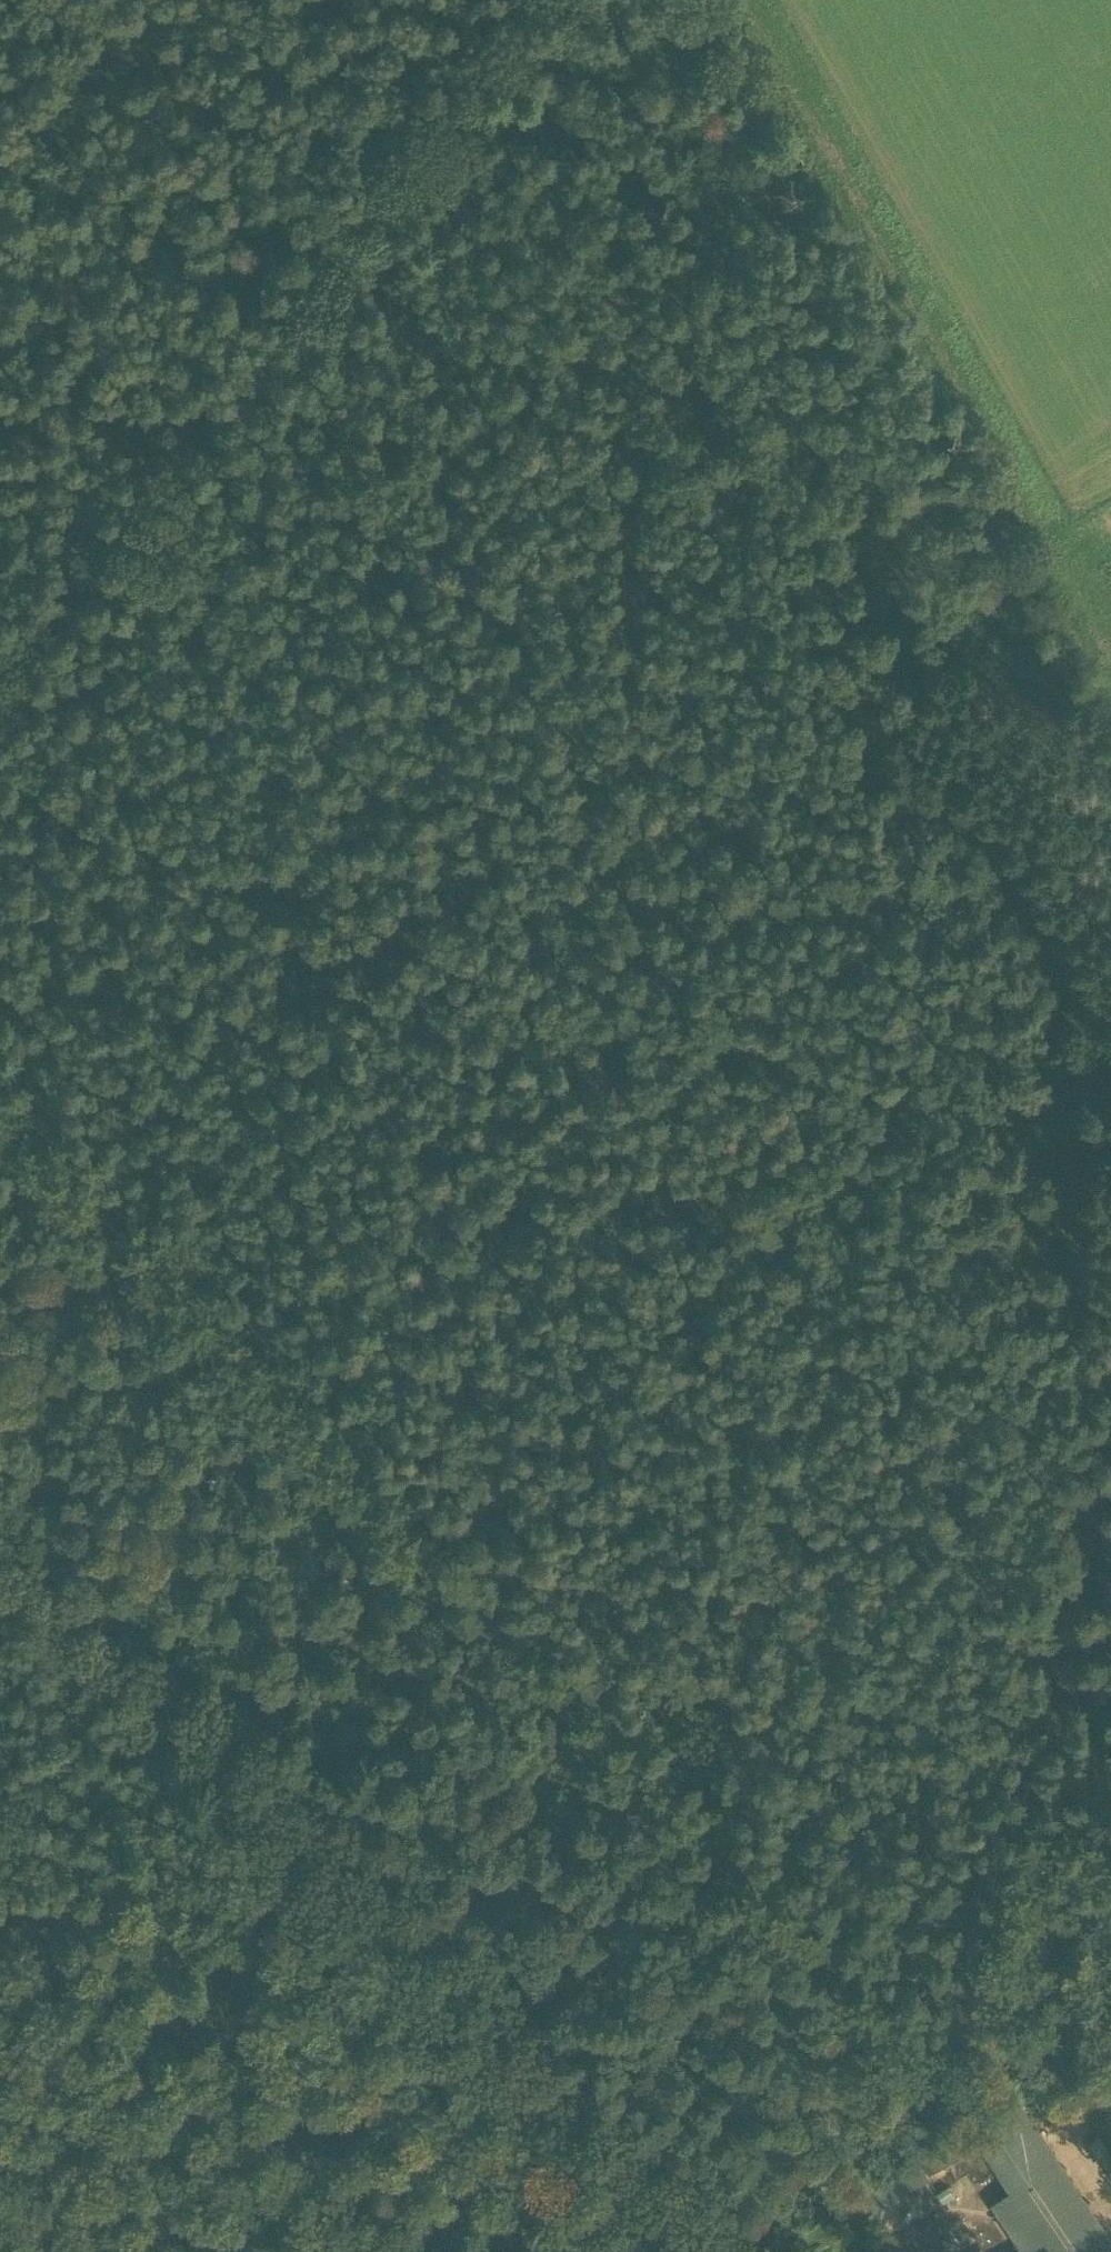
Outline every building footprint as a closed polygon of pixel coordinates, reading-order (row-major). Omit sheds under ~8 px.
[(957,2142),(921,2161),(928,2173),(963,2153),(957,2142)] [(932,2174),(940,2186),(969,2168),(961,2155),(932,2174)] [(927,2175),(919,2162),(884,2183),(891,2195),(927,2175)] [(875,2205),(891,2195),(884,2183),(883,2182),(867,2191),(875,2205)] [(1026,2251),(1051,2251),(1013,2194),(995,2205),(1026,2251)]
